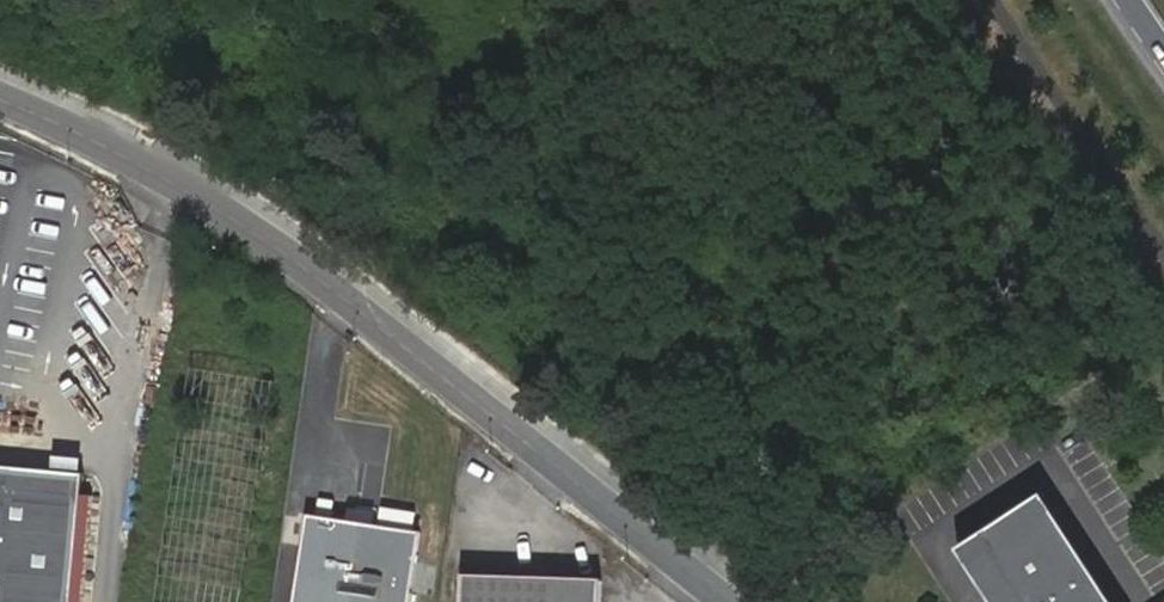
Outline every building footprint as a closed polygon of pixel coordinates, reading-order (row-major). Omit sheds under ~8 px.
[(0,464),(0,601),(74,601),(84,470),(0,464)] [(1042,494),(955,548),(989,601),(1109,601),(1042,494)] [(297,601),(414,601),(426,527),(312,508),(297,601)] [(468,601),(597,601),(597,570),(529,570),(468,569),(468,601)]
